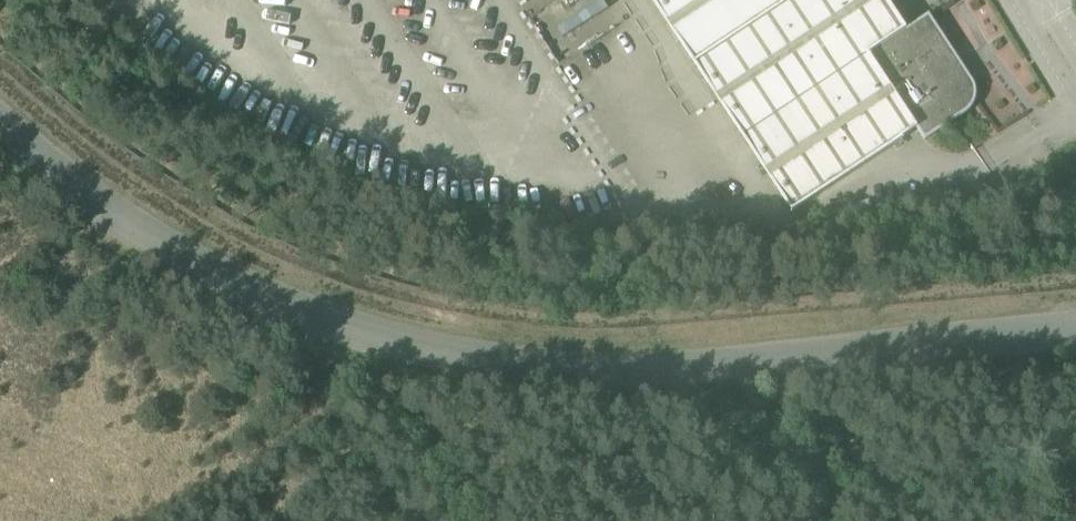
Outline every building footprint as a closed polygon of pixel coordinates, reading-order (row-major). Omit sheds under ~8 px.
[(792,212),(917,129),(925,140),(970,110),(975,104),(977,96),(976,90),(975,84),(969,74),(929,14),(908,29),(889,0),(652,0),(792,212)]
